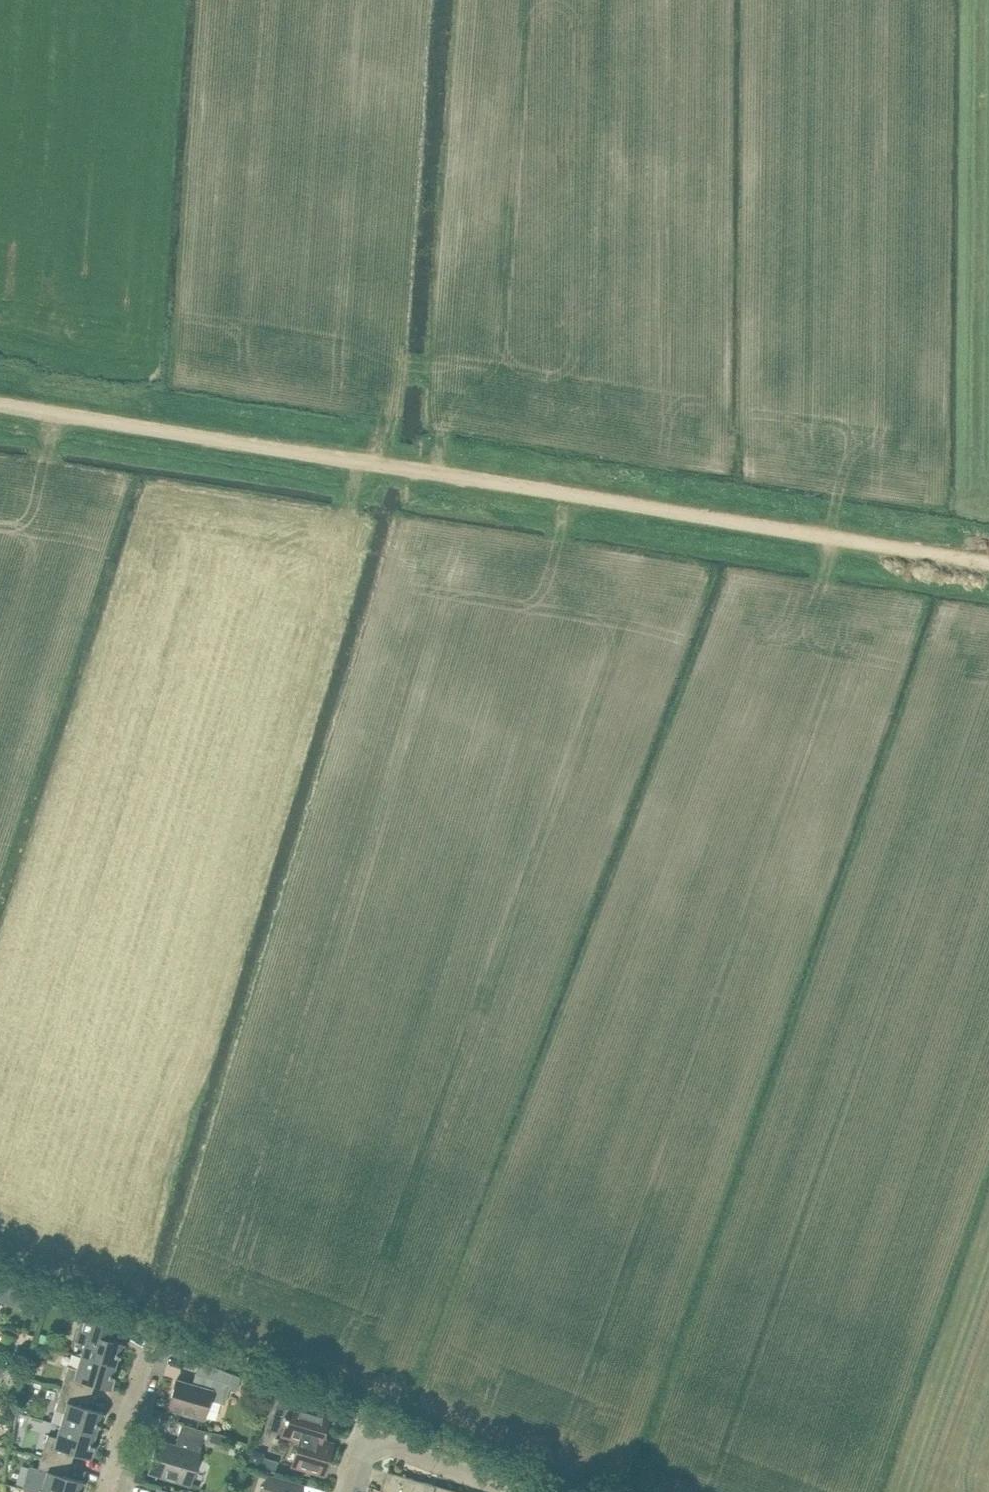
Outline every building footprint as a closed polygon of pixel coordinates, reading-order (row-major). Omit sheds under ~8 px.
[(21,1292),(0,1284),(0,1301),(2,1301),(4,1297),(18,1301),(21,1292)] [(107,1325),(82,1315),(75,1340),(84,1343),(81,1355),(114,1365),(117,1356),(119,1357),(123,1343),(103,1337),(107,1325)] [(112,1375),(114,1365),(81,1355),(77,1368),(68,1365),(61,1387),(91,1396),(94,1384),(110,1389),(114,1375),(112,1375)] [(225,1404),(229,1388),(236,1391),(241,1376),(232,1374),(229,1383),(209,1377),(206,1389),(176,1380),(168,1407),(204,1418),(209,1399),(225,1404)] [(87,1407),(91,1396),(61,1387),(55,1409),(64,1412),(61,1425),(94,1434),(97,1425),(99,1426),(103,1412),(87,1407)] [(292,1465),(323,1474),(332,1443),(326,1441),(326,1430),(324,1429),(328,1414),(291,1404),(282,1435),(300,1440),(292,1465)] [(158,1442),(149,1471),(190,1483),(205,1431),(181,1424),(174,1447),(158,1442)] [(92,1444),(94,1434),(61,1425),(57,1437),(48,1435),(41,1457),(70,1465),(74,1453),(90,1458),(94,1444),(92,1444)] [(249,1449),(245,1464),(260,1468),(264,1454),(249,1449)] [(70,1465),(41,1457),(38,1468),(30,1466),(23,1489),(35,1491),(80,1491),(83,1481),(67,1476),(70,1465)] [(303,1485),(267,1475),(262,1491),(301,1491),(303,1485)] [(436,1485),(406,1476),(403,1488),(383,1482),(380,1490),(386,1491),(434,1491),(436,1485)]
